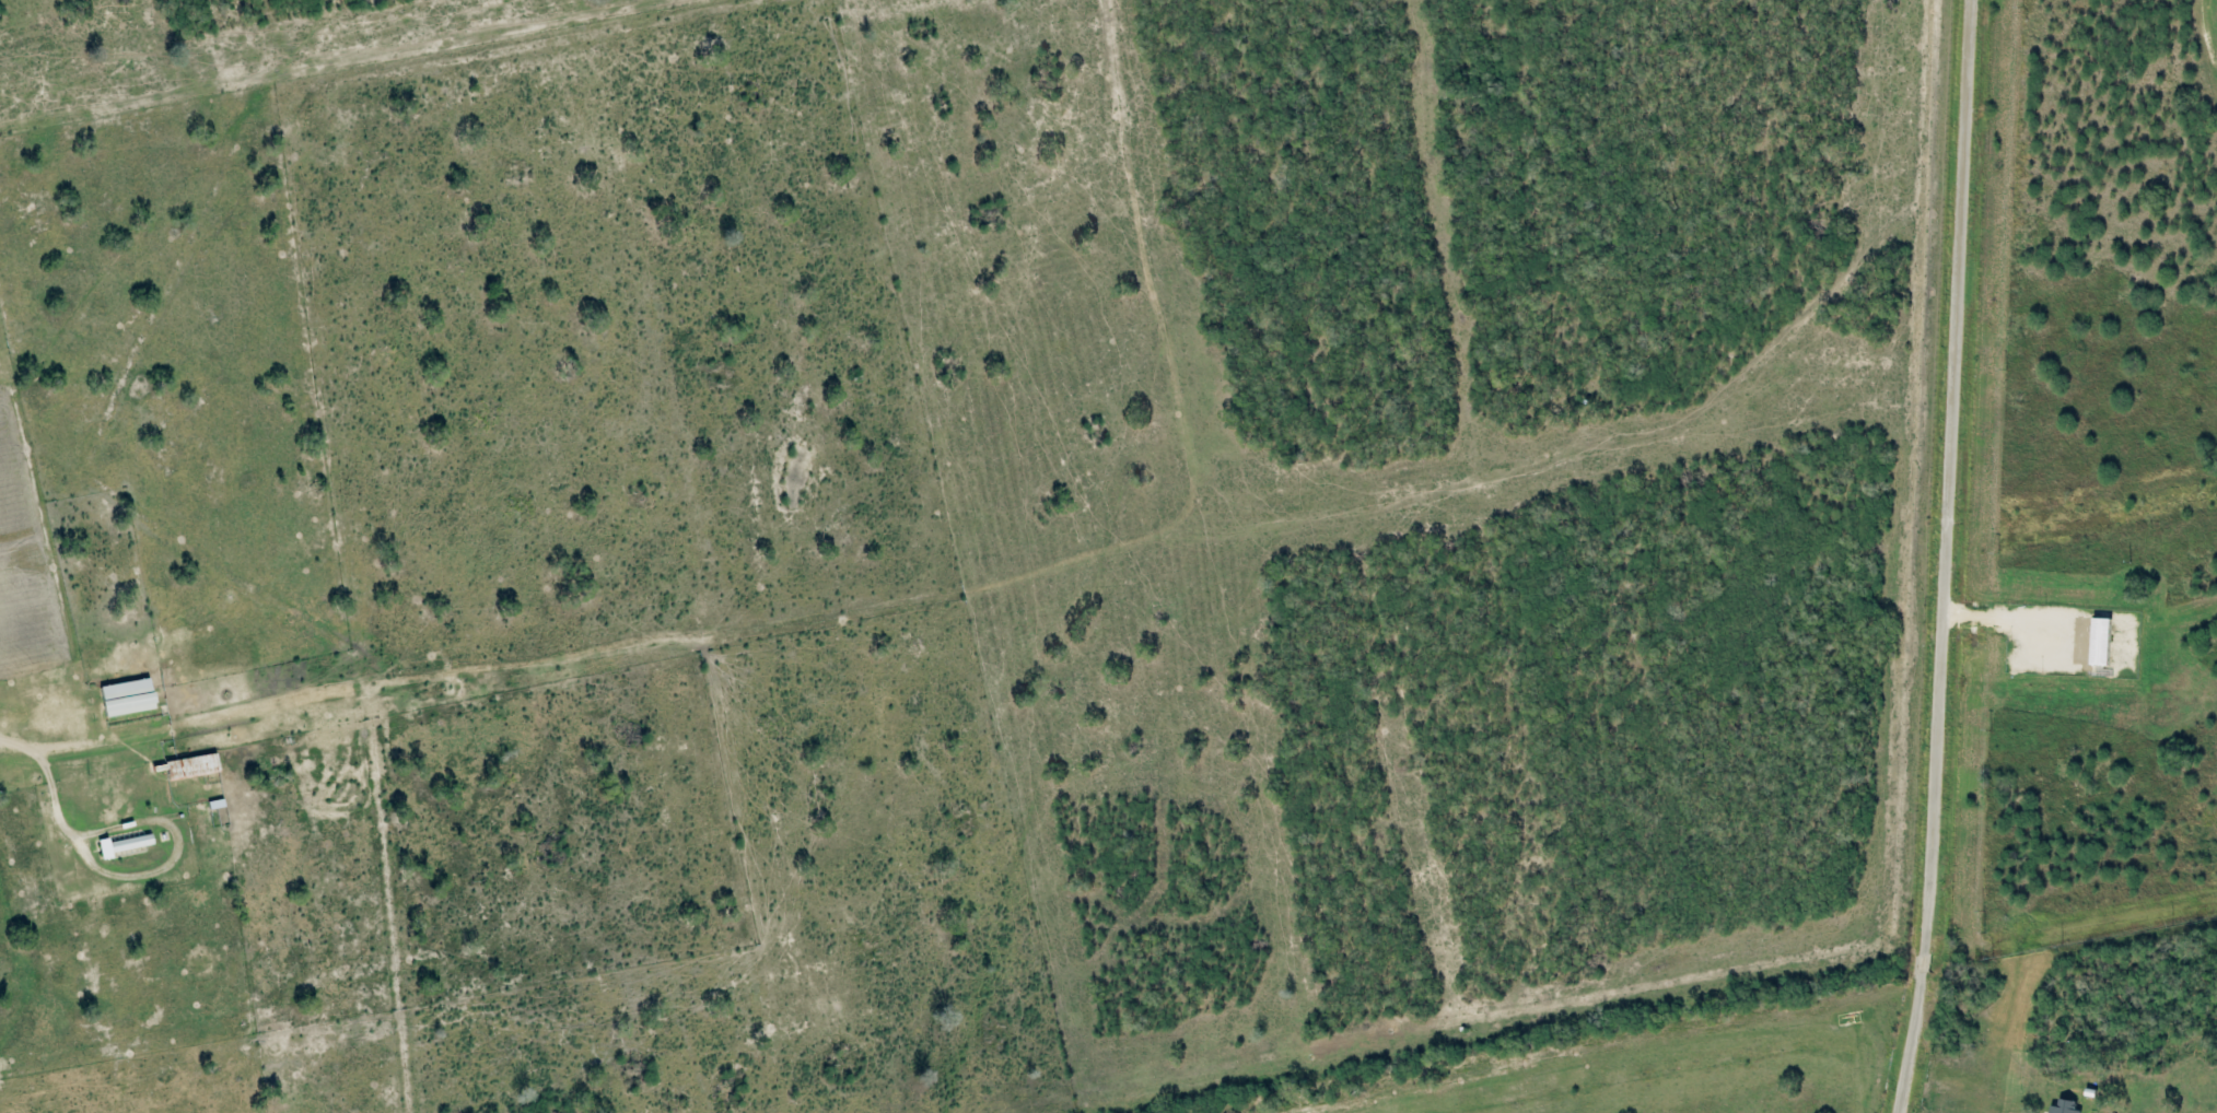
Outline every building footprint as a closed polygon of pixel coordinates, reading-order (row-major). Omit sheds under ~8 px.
[(2110,667),(2112,620),(2094,619),(2092,667),(2110,667)] [(153,710),(148,679),(98,687),(103,717),(153,710)] [(100,857),(150,848),(148,835),(107,843),(106,839),(97,841),(100,857)] [(2080,1103),(2060,1101),(2059,1108),(2052,1107),(2052,1112),(2079,1112),(2080,1103)]
